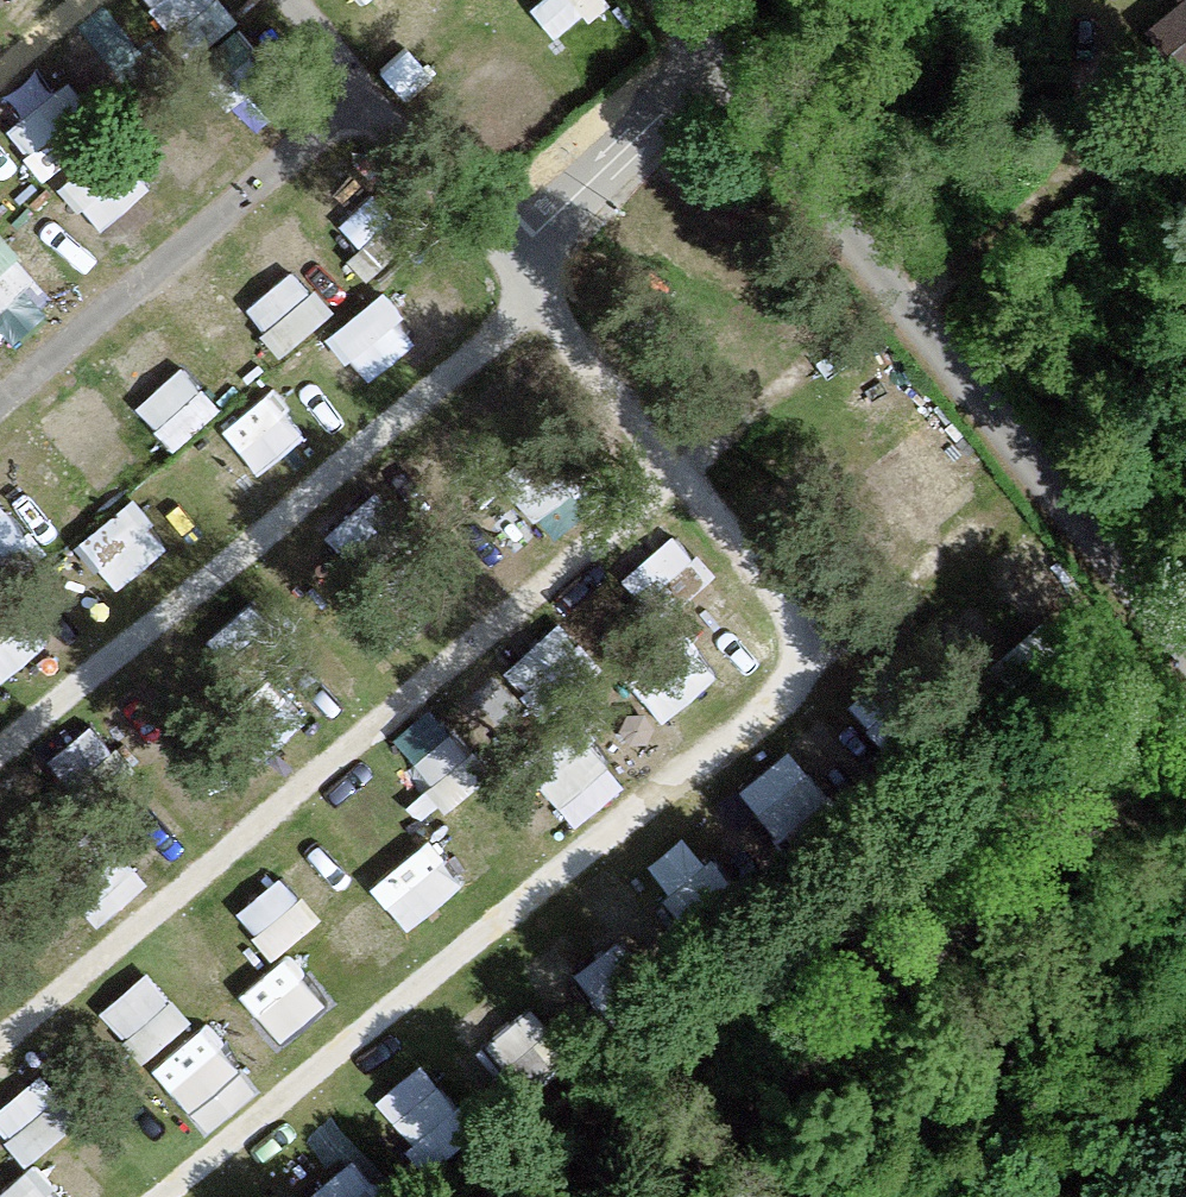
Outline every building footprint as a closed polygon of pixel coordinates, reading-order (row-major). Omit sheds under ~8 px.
[(598,63),(640,31),(616,0),(550,0),(598,63)] [(1149,44),(1185,85),(1185,11),(1149,44)] [(105,229),(135,172),(71,138),(40,195),(105,229)] [(362,246),(414,228),(387,151),(335,169),(362,246)] [(287,200),(241,241),(303,311),(349,270),(287,200)] [(389,315),(415,347),(463,308),(437,276),(389,315)] [(356,299),(314,339),(354,381),(396,342),(356,299)] [(357,562),(535,397),(508,368),(407,462),(390,444),(313,516),(357,562)] [(196,428),(253,505),(306,465),(249,389),(196,428)] [(666,506),(611,548),(647,595),(702,554),(666,506)] [(0,519),(0,569),(26,540),(1,518),(0,519)] [(2,617),(44,658),(81,620),(39,579),(2,617)] [(459,749),(527,687),(498,656),(430,718),(459,749)] [(651,697),(612,737),(643,766),(682,726),(651,697)] [(824,791),(865,761),(827,708),(785,739),(824,791)] [(353,780),(390,825),(431,791),(394,746),(353,780)] [(754,758),(711,794),(762,854),(805,817),(754,758)] [(473,785),(420,820),(454,870),(507,834),(473,785)] [(689,826),(652,850),(692,912),(729,888),(689,826)] [(243,880),(274,933),(347,890),(315,838),(243,880)] [(612,857),(574,884),(634,968),(673,940),(612,857)] [(320,926),(343,958),(374,936),(383,948),(428,916),(396,872),(320,926)] [(568,915),(518,953),(575,1027),(625,988),(568,915)] [(98,999),(138,1044),(181,1005),(141,960),(98,999)] [(496,979),(454,1012),(492,1061),(534,1028),(496,979)] [(439,1142),(484,1101),(425,1037),(380,1078),(439,1142)] [(358,1188),(403,1156),(355,1091),(310,1123),(358,1188)] [(29,1172),(57,1196),(92,1196),(115,1172),(68,1129),(29,1172)]
